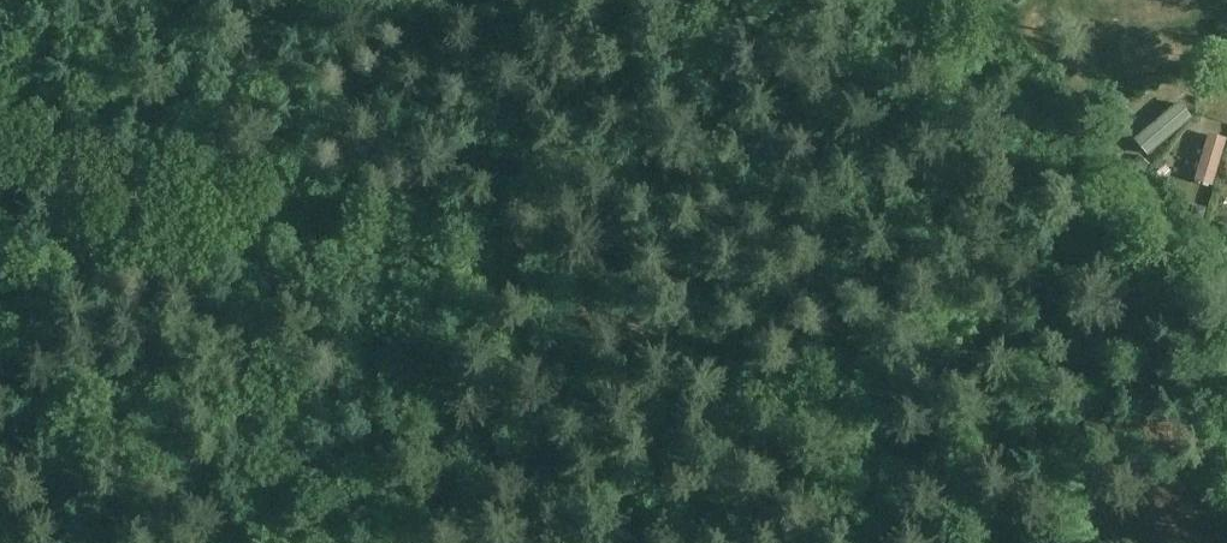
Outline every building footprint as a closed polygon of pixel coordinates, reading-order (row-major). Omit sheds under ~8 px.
[(1178,101),(1134,139),(1148,155),(1192,117),(1178,101)] [(1208,133),(1194,180),(1212,185),(1226,138),(1208,133)] [(1140,156),(1133,162),(1142,171),(1149,165),(1140,156)] [(1194,205),(1190,217),(1203,220),(1206,208),(1194,205)]
